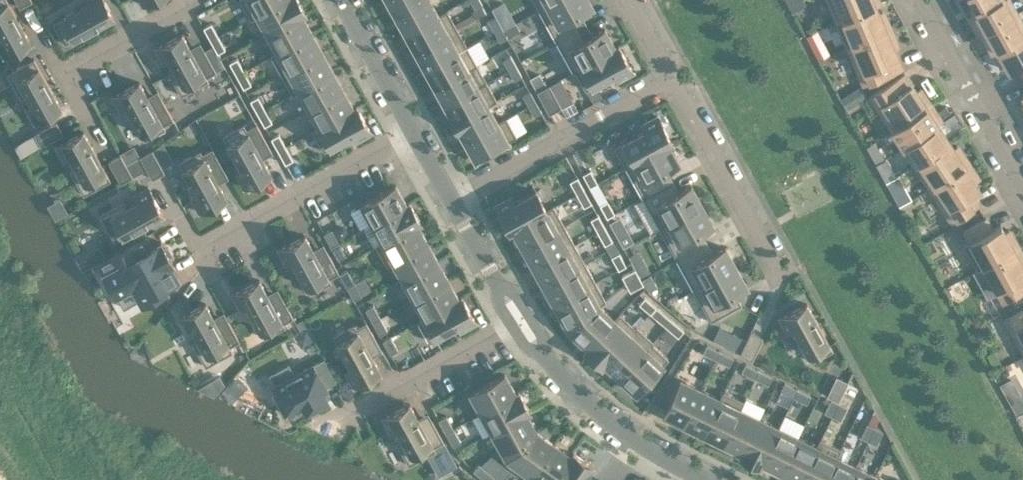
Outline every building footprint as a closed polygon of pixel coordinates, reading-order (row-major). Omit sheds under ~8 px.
[(2,39),(0,40),(0,50),(3,56),(29,41),(7,0),(0,0),(0,36),(2,39)] [(88,3),(53,22),(64,43),(113,16),(104,0),(87,0),(88,3)] [(250,18),(258,14),(257,13),(281,0),(240,0),(250,18)] [(268,32),(304,12),(298,0),(281,0),(257,13),(258,14),(268,32)] [(395,15),(423,0),(387,0),(395,15)] [(395,15),(405,33),(447,10),(446,9),(438,14),(430,0),(423,0),(395,15)] [(475,8),(482,4),(480,0),(470,0),(475,8)] [(539,9),(555,0),(534,0),(539,9)] [(556,40),(579,27),(573,16),(592,6),(589,0),(555,0),(539,9),(556,40)] [(837,21),(879,3),(878,0),(828,0),(837,21)] [(968,15),(995,0),(959,0),(968,15)] [(978,33),(1017,12),(1010,0),(995,0),(968,15),(978,33)] [(503,2),(492,8),(496,14),(507,9),(503,2)] [(837,21),(848,46),(890,28),(882,10),(878,12),(875,5),(879,4),(879,3),(837,21)] [(447,10),(405,33),(415,51),(457,28),(447,10)] [(492,10),(485,14),(491,24),(498,20),(492,10)] [(304,12),(268,32),(278,50),(278,51),(311,33),(301,15),(305,13),(304,12)] [(992,49),(1022,31),(1022,23),(1017,12),(978,33),(978,34),(982,32),(992,49)] [(498,20),(491,24),(497,35),(504,31),(498,20)] [(210,39),(218,35),(211,22),(203,26),(210,39)] [(515,23),(504,28),(508,36),(519,30),(515,23)] [(556,40),(573,71),(618,45),(614,47),(604,28),(585,38),(579,27),(556,40)] [(457,28),(415,51),(425,69),(467,46),(457,28)] [(890,28),(848,46),(864,84),(902,69),(893,48),(898,47),(890,28)] [(1022,74),(1022,31),(992,49),(992,50),(993,49),(1002,66),(1006,64),(1010,71),(1019,66),(1022,74)] [(181,33),(155,48),(162,61),(168,58),(174,69),(168,72),(181,94),(207,80),(205,76),(215,71),(215,70),(204,50),(194,55),(181,33)] [(270,54),(281,74),(322,52),(311,33),(278,51),(278,50),(270,54)] [(217,52),(225,48),(218,35),(210,39),(217,52)] [(814,48),(819,58),(827,54),(821,44),(814,48)] [(212,45),(204,50),(215,70),(224,65),(220,59),(212,45)] [(618,79),(633,71),(618,45),(573,71),(573,72),(575,71),(586,90),(596,84),(615,73),(618,79)] [(467,46),(425,69),(435,86),(476,63),(467,46)] [(322,52),(281,74),(292,94),(299,90),(299,89),(332,71),(322,52)] [(510,55),(503,59),(509,69),(516,65),(510,55)] [(237,57),(229,61),(236,74),(244,70),(237,57)] [(33,58),(7,73),(20,97),(26,94),(32,105),(26,108),(34,121),(60,106),(33,58)] [(477,64),(476,63),(435,86),(445,104),(486,81),(486,80),(477,85),(469,69),(477,64)] [(516,65),(509,69),(514,80),(521,76),(516,65)] [(244,70),(236,74),(243,87),(251,83),(244,70)] [(343,90),(332,71),(299,89),(299,90),(309,108),(343,90)] [(869,95),(892,129),(930,104),(919,88),(915,90),(904,72),(869,95)] [(539,73),(530,78),(537,91),(546,86),(539,73)] [(561,78),(549,84),(551,88),(561,106),(573,100),(561,78)] [(139,81),(112,96),(119,109),(125,106),(144,139),(164,128),(162,124),(173,119),(161,98),(151,103),(139,81)] [(496,99),(486,81),(445,104),(449,113),(447,114),(453,123),(496,99)] [(549,84),(537,91),(549,112),(561,106),(551,88),(549,84)] [(596,84),(586,90),(593,102),(603,96),(596,84)] [(343,90),(309,108),(319,126),(320,127),(357,106),(356,106),(353,108),(343,90)] [(530,90),(522,94),(528,105),(535,101),(530,90)] [(848,91),(840,97),(847,108),(856,102),(848,91)] [(257,95),(250,99),(257,112),(265,108),(257,95)] [(497,100),(496,99),(453,123),(458,133),(460,131),(465,140),(506,117),(506,116),(497,121),(488,105),(497,100)] [(535,101),(528,105),(534,115),(541,111),(535,101)] [(894,129),(904,146),(937,124),(927,108),(931,105),(930,104),(892,129),(892,130),(894,129)] [(324,150),(353,134),(356,140),(371,132),(357,106),(320,127),(319,126),(312,130),(324,150)] [(265,108),(257,112),(264,125),(272,121),(265,108)] [(517,130),(526,126),(518,110),(509,114),(517,130)] [(614,146),(625,166),(668,143),(668,144),(671,142),(657,115),(642,123),(645,129),(614,146)] [(506,117),(465,140),(476,162),(510,143),(508,140),(516,136),(506,117)] [(62,133),(56,121),(34,133),(40,145),(62,133)] [(243,123),(223,135),(242,170),(236,173),(243,186),(270,172),(258,150),(268,144),(256,123),(246,129),(243,123)] [(914,163),(914,164),(949,141),(937,124),(904,146),(915,162),(914,163)] [(83,131),(56,145),(63,158),(69,155),(75,166),(69,170),(83,194),(109,179),(83,131)] [(285,146),(278,133),(270,137),(278,150),(285,146)] [(914,164),(929,187),(968,162),(957,145),(953,148),(949,141),(914,164)] [(625,166),(643,198),(666,185),(659,173),(678,163),(668,144),(668,143),(625,166)] [(292,159),(285,146),(278,150),(285,163),(292,159)] [(200,150),(179,161),(198,195),(192,198),(199,211),(225,196),(213,174),(223,169),(212,148),(202,153),(200,150)] [(871,152),(877,162),(884,158),(879,148),(871,152)] [(151,149),(139,156),(146,168),(152,178),(164,171),(151,149)] [(120,154),(108,160),(120,182),(132,176),(125,164),(120,154)] [(139,156),(125,164),(132,176),(146,168),(139,156)] [(929,187),(952,222),(978,204),(971,193),(979,188),(975,181),(979,178),(968,162),(929,187)] [(881,170),(887,180),(894,176),(889,166),(881,170)] [(597,182),(590,169),(582,173),(589,186),(597,182)] [(576,193),(584,189),(577,176),(569,180),(576,193)] [(405,203),(395,184),(361,203),(372,222),(409,202),(409,201),(405,203)] [(666,185),(643,198),(659,228),(701,204),(691,184),(672,195),(666,185)] [(123,200),(99,213),(114,240),(162,213),(147,187),(134,194),(138,200),(127,206),(123,200)] [(591,202),(584,189),(576,193),(583,206),(591,202)] [(495,204),(509,230),(553,206),(553,205),(546,209),(535,190),(513,202),(510,196),(495,204)] [(895,194),(901,205),(908,201),(902,190),(895,194)] [(607,199),(599,204),(606,217),(614,212),(607,199)] [(372,222),(382,240),(375,244),(376,245),(420,221),(409,202),(372,222)] [(701,204),(659,228),(676,258),(700,245),(694,234),(712,224),(701,204)] [(513,229),(523,247),(564,225),(553,206),(509,230),(510,231),(513,229)] [(605,227),(598,214),(590,218),(597,231),(605,227)] [(964,244),(978,268),(1018,246),(1008,229),(1004,231),(1000,224),(992,228),(985,217),(964,229),(970,240),(964,244)] [(426,242),(417,224),(420,222),(420,221),(376,245),(386,264),(426,242)] [(344,224),(335,229),(339,238),(348,233),(344,224)] [(523,247),(534,266),(574,244),(564,225),(523,247)] [(612,239),(605,227),(597,231),(604,244),(612,239)] [(331,228),(323,232),(330,245),(338,241),(331,228)] [(629,231),(618,237),(623,246),(634,240),(629,231)] [(304,234),(278,249),(285,262),(291,259),(310,292),(330,281),(328,278),(338,272),(327,251),(317,257),(304,234)] [(153,248),(147,237),(101,263),(118,295),(137,284),(147,303),(168,291),(165,286),(179,279),(172,265),(175,263),(164,242),(153,248)] [(330,245),(338,258),(345,254),(338,241),(330,245)] [(437,260),(426,242),(386,264),(387,265),(394,261),(404,279),(437,260)] [(534,266),(544,285),(585,262),(574,244),(534,266)] [(700,245),(676,258),(694,289),(736,266),(725,246),(706,256),(700,245)] [(978,268),(978,269),(984,266),(1004,302),(1022,291),(1022,285),(1019,278),(1022,276),(1022,255),(1018,246),(978,268)] [(638,249),(629,255),(640,275),(650,270),(638,249)] [(618,251),(611,256),(618,269),(626,264),(618,251)] [(447,279),(437,260),(404,279),(414,298),(447,279)] [(544,285),(555,304),(595,281),(585,262),(544,285)] [(736,266),(694,289),(711,320),(734,307),(728,296),(747,285),(736,266)] [(635,268),(621,275),(626,283),(639,276),(635,268)] [(354,282),(347,269),(339,273),(346,286),(354,282)] [(649,273),(642,277),(649,291),(657,286),(649,273)] [(639,276),(626,283),(630,291),(643,283),(639,276)] [(259,279),(232,294),(239,307),(245,304),(264,337),(284,326),(282,322),(292,317),(281,296),(271,301),(259,279)] [(461,296),(457,298),(447,279),(414,298),(424,316),(417,320),(418,321),(461,296)] [(555,304),(568,328),(605,299),(595,281),(555,304)] [(346,286),(353,299),(361,294),(354,282),(346,286)] [(461,330),(476,322),(461,296),(418,321),(428,340),(458,324),(461,330)] [(656,306),(644,296),(639,303),(650,312),(656,306)] [(605,299),(568,328),(587,346),(585,349),(585,350),(620,313),(619,313),(614,318),(599,305),(605,300),(605,299)] [(205,302),(178,317),(186,330),(192,327),(198,338),(192,341),(205,365),(232,351),(229,345),(239,340),(227,319),(217,325),(205,302)] [(793,327),(811,361),(832,350),(806,303),(780,318),(787,331),(793,327)] [(373,304),(365,308),(372,321),(380,317),(373,304)] [(1022,350),(1022,307),(1005,317),(1022,350)] [(666,326),(672,320),(661,310),(655,317),(666,326)] [(585,350),(601,364),(637,326),(636,326),(635,327),(620,313),(585,350)] [(379,334),(387,330),(380,317),(372,321),(379,334)] [(301,318),(295,321),(299,329),(305,325),(301,318)] [(683,329),(672,320),(666,326),(678,336),(683,329)] [(346,372),(353,385),(379,370),(367,348),(377,342),(366,321),(356,327),(354,323),(333,335),(352,368),(346,372)] [(605,362),(620,376),(653,341),(637,326),(601,364),(602,365),(605,362)] [(739,353),(751,359),(762,337),(750,331),(739,353)] [(733,333),(727,346),(740,352),(746,339),(733,333)] [(397,349),(390,336),(382,340),(390,353),(397,349)] [(620,376),(636,392),(668,358),(652,343),(653,342),(653,341),(620,376)] [(702,352),(716,358),(719,350),(706,344),(702,352)] [(733,357),(719,350),(716,358),(729,365),(733,357)] [(323,359),(273,386),(289,414),(304,405),(307,409),(315,405),(314,404),(325,399),(323,395),(327,393),(324,386),(335,380),(323,359)] [(741,371),(754,377),(758,369),(745,363),(741,371)] [(771,376),(758,369),(754,377),(768,384),(771,376)] [(471,392),(482,411),(518,391),(518,390),(514,392),(504,373),(471,392)] [(1000,384),(1016,414),(1022,410),(1022,398),(1012,378),(1000,384)] [(684,423),(701,389),(680,379),(664,413),(684,423)] [(797,388),(784,382),(780,390),(793,396),(797,388)] [(810,395),(797,388),(793,396),(806,403),(810,395)] [(684,423),(703,432),(723,391),(723,390),(719,398),(701,389),(684,423)] [(518,391),(482,411),(492,430),(529,410),(518,391)] [(703,432),(723,442),(743,400),(723,391),(703,432)] [(824,411),(832,415),(839,402),(831,398),(824,411)] [(739,454),(740,455),(759,417),(740,408),(744,401),(743,400),(723,442),(741,451),(739,454)] [(847,406),(839,402),(832,415),(840,419),(847,406)] [(409,403),(383,417),(390,431),(396,427),(402,438),(396,442),(408,464),(435,449),(433,446),(443,440),(431,419),(421,425),(409,403)] [(529,410),(492,430),(507,457),(536,431),(526,413),(529,411),(529,410)] [(445,432),(453,427),(446,414),(438,419),(445,432)] [(760,464),(778,427),(759,417),(740,455),(760,464)] [(860,436),(868,440),(874,426),(867,422),(860,436)] [(882,430),(874,426),(868,440),(876,444),(882,430)] [(453,427),(445,432),(452,445),(460,440),(453,427)] [(762,461),(781,470),(798,436),(778,427),(760,464),(760,465),(762,461)] [(507,457),(532,474),(553,443),(536,431),(507,457)] [(781,470),(800,479),(820,438),(816,445),(798,436),(781,470)] [(801,479),(824,479),(840,448),(820,438),(800,479),(801,479)] [(573,452),(570,455),(553,443),(532,474),(539,479),(554,479),(573,452)] [(856,465),(837,456),(841,448),(840,448),(824,479),(848,479),(856,465)] [(554,479),(582,479),(592,465),(573,452),(554,479)] [(473,469),(484,479),(490,472),(479,462),(473,469)] [(875,474),(856,465),(848,479),(872,479),(875,474)]
